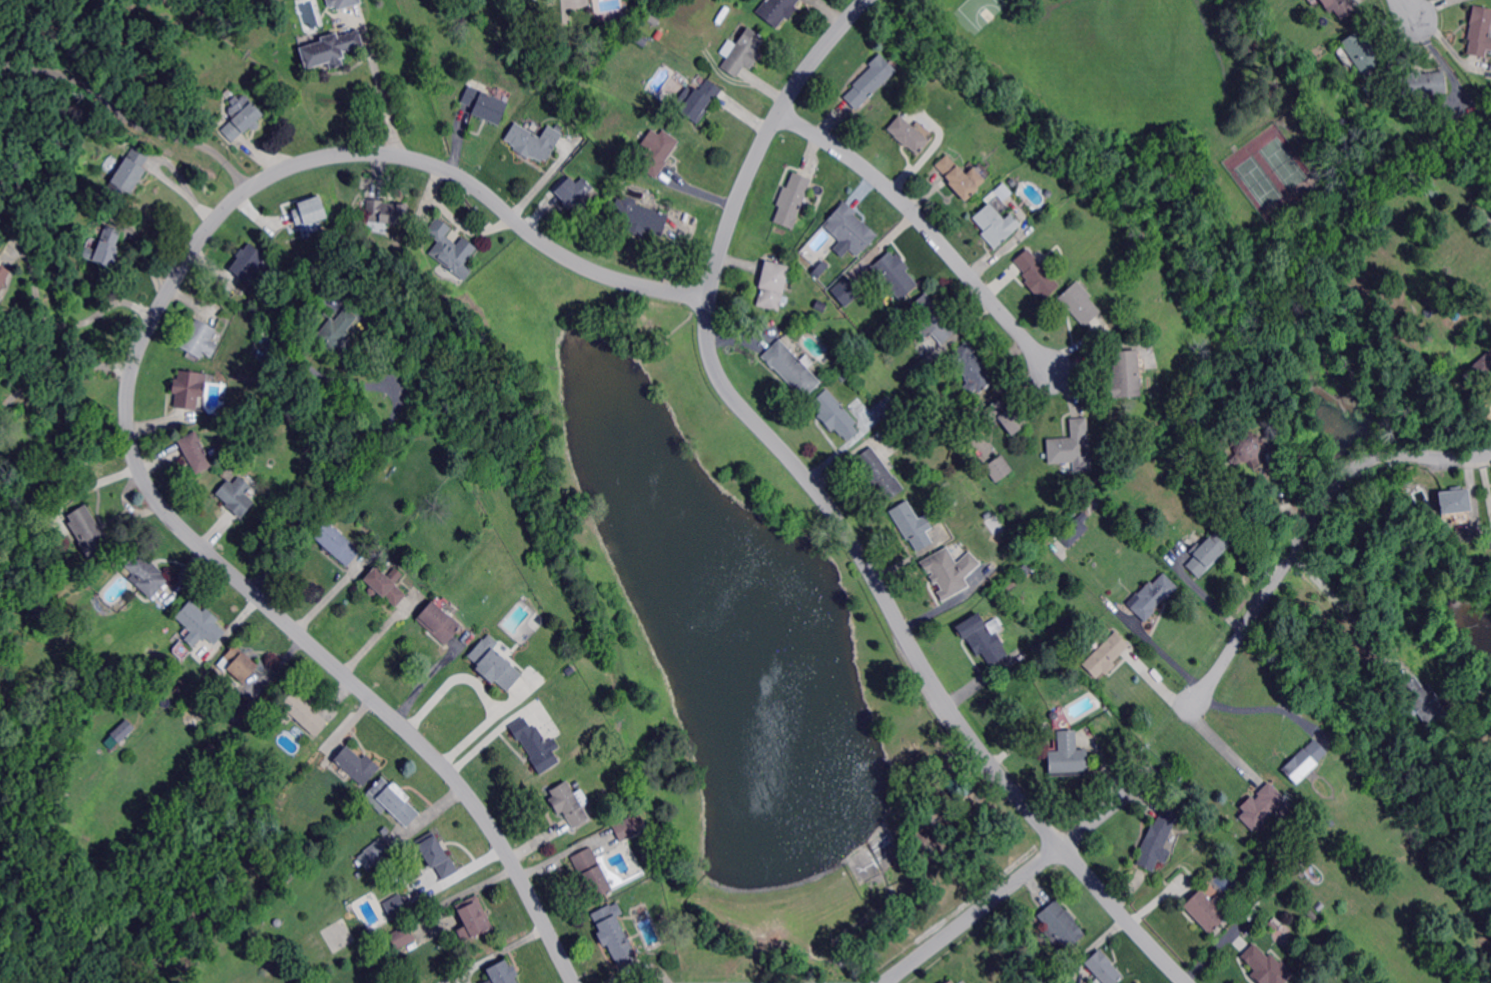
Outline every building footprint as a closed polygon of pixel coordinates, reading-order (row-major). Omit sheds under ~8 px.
[(328,6),(326,0),(360,0),(361,3),(339,10),(337,10),(336,6),(331,8),(328,6)] [(757,13),(767,0),(801,0),(796,6),(798,8),(792,17),(790,19),(789,20),(786,18),(777,29),(757,13)] [(1322,1),(1321,0),(1352,0),(1357,6),(1359,9),(1345,20),(1336,8),(1330,12),(1322,1)] [(1474,6),(1490,10),(1490,34),(1490,38),(1489,41),(1486,54),(1486,55),(1486,57),(1486,58),(1472,55),(1468,54),(1471,41),(1468,40),(1471,27),(1471,25),(1470,24),(1474,6)] [(756,51),(760,54),(754,63),(750,70),(744,66),(743,68),(741,71),(738,76),(737,77),(736,78),(720,68),(727,58),(720,53),(728,40),(736,45),(738,42),(739,40),(747,28),(748,27),(765,38),(756,51)] [(365,46),(364,46),(344,52),(346,58),(343,59),(345,65),(331,69),(329,63),(327,63),(311,68),(307,69),(300,48),(323,41),(321,37),(337,32),(338,32),(339,36),(360,29),(365,46)] [(1362,38),(1366,35),(1369,40),(1372,44),(1373,46),(1379,54),(1375,57),(1380,65),(1375,68),(1369,72),(1365,75),(1364,75),(1363,76),(1352,59),(1342,45),(1341,44),(1358,32),(1362,38)] [(524,54),(518,50),(523,42),(528,45),(524,54)] [(857,110),(855,108),(846,99),(845,97),(845,96),(856,86),(854,84),(871,68),(872,67),(870,64),(881,53),(890,62),(896,68),(898,71),(857,110)] [(1421,77),(1444,74),(1446,93),(1446,95),(1433,96),(1420,98),(1403,100),(1402,101),(1399,79),(1408,78),(1408,75),(1412,74),(1414,74),(1421,73),(1421,77)] [(722,90),(714,102),(697,125),(679,112),(683,106),(679,102),(677,101),(687,87),(693,91),(695,89),(696,88),(699,90),(700,89),(706,80),(707,79),(722,90)] [(500,125),(487,119),(484,118),(473,113),(475,108),(474,108),(464,103),(462,102),(470,85),(498,97),(508,102),(510,102),(500,125)] [(239,99),(242,96),(245,96),(247,96),(252,102),(251,103),(255,108),(256,107),(262,113),(261,114),(262,116),(263,116),(257,122),(259,124),(259,128),(256,130),(253,130),(252,130),(250,128),(247,130),(244,134),(243,133),(234,141),(232,142),(221,130),(221,129),(222,129),(232,120),(233,118),(228,113),(229,109),(233,105),(232,103),(230,101),(236,96),(237,97),(239,99)] [(574,119),(568,113),(573,109),(578,115),(574,119)] [(918,155),(905,144),(903,144),(895,137),(896,135),(888,129),(900,115),(904,119),(910,123),(915,128),(929,139),(930,140),(918,155)] [(541,139),(547,129),(548,127),(549,125),(555,129),(558,125),(564,128),(561,133),(563,134),(562,136),(555,147),(553,150),(550,148),(547,153),(546,154),(542,162),(534,157),(534,158),(530,156),(528,158),(521,154),(519,153),(514,150),(515,148),(511,145),(512,144),(505,140),(515,123),(521,127),(541,139)] [(660,135),(663,130),(679,142),(670,154),(669,156),(665,162),(667,163),(667,164),(666,165),(657,177),(656,179),(637,165),(641,159),(647,152),(642,148),(639,146),(651,129),(656,132),(660,135)] [(133,194),(128,191),(122,200),(106,190),(115,176),(123,164),(135,145),(150,154),(151,155),(143,167),(148,170),(147,171),(141,181),(140,183),(133,194)] [(965,175),(973,168),(984,180),(985,181),(982,184),(977,188),(979,190),(964,202),(954,191),(952,189),(948,184),(949,182),(942,173),(937,168),(934,165),(936,164),(947,154),(959,169),(965,175)] [(807,195),(802,208),(794,229),(775,222),(781,206),(778,205),(778,204),(779,202),(785,186),(788,187),(794,172),(798,173),(807,177),(813,179),(807,195)] [(578,183),(584,176),(595,188),(588,195),(593,200),(578,215),(571,208),(569,210),(563,204),(566,201),(564,200),(557,193),(556,191),(572,176),(578,183)] [(1013,188),(1007,182),(1011,178),(1017,184),(1013,188)] [(1436,199),(1431,194),(1428,196),(1423,190),(1433,181),(1439,187),(1437,188),(1442,193),(1436,199)] [(997,212),(1004,207),(1000,200),(1011,192),(1003,182),(985,196),(997,212)] [(306,225),(305,223),(299,225),(298,225),(297,223),(295,218),(294,214),(293,210),(300,207),(299,203),(307,200),(310,199),(321,195),(329,217),(316,221),(306,225)] [(662,236),(662,237),(644,231),(642,237),(639,236),(638,235),(637,235),(636,234),(631,233),(626,231),(628,226),(611,220),(618,198),(625,196),(635,199),(637,203),(637,204),(666,214),(669,215),(666,224),(662,236)] [(407,224),(370,221),(371,214),(367,214),(368,201),(369,199),(381,200),(385,200),(385,202),(394,203),(397,203),(409,204),(407,224)] [(856,258),(824,227),(829,222),(827,220),(844,201),(846,203),(853,210),(856,213),(855,215),(862,221),(863,223),(878,235),(856,258)] [(1003,220),(1004,219),(1010,213),(1020,224),(1021,225),(1020,225),(1017,228),(994,249),(987,241),(986,240),(985,238),(980,233),(983,230),(979,225),(972,218),(989,203),(990,204),(1003,220)] [(457,244),(462,237),(463,236),(478,248),(473,255),(474,256),(467,266),(465,265),(458,274),(431,253),(440,241),(427,231),(429,229),(433,223),(435,221),(439,216),(453,228),(452,229),(447,235),(457,244)] [(113,267),(94,260),(94,259),(101,242),(103,235),(107,226),(107,225),(123,231),(122,231),(117,245),(122,246),(117,258),(116,261),(113,267)] [(1372,250),(1368,244),(1376,236),(1382,230),(1388,236),(1372,250)] [(267,255),(263,259),(270,265),(262,276),(261,277),(254,271),(247,280),(247,281),(245,280),(232,270),(231,269),(240,257),(239,257),(238,256),(237,255),(243,248),(245,250),(251,242),(267,255)] [(1133,254),(1125,247),(1130,242),(1138,249),(1133,254)] [(1044,301),(1038,295),(1029,284),(1027,283),(1024,279),(1022,276),(1024,274),(1022,272),(1019,268),(1014,263),(1014,262),(1027,250),(1032,256),(1044,270),(1048,274),(1053,280),(1060,288),(1044,301)] [(919,285),(901,300),(883,278),(881,280),(879,277),(876,273),(871,267),(891,251),(896,257),(906,269),(919,285)] [(781,311),(757,306),(760,290),(761,288),(762,281),(767,260),(791,266),(785,290),(781,311)] [(823,272),(817,267),(822,261),(826,264),(828,266),(823,272)] [(1,290),(0,291),(0,265),(10,271),(11,272),(7,279),(9,280),(7,284),(5,283),(3,286),(5,287),(2,291),(1,290)] [(829,287),(843,306),(858,295),(845,276),(829,287)] [(1086,327),(1072,311),(1070,309),(1059,298),(1078,281),(1092,296),(1090,298),(1102,311),(1100,313),(1088,324),(1086,327)] [(343,297),(338,293),(339,293),(342,288),(347,291),(344,296),(343,297)] [(943,345),(933,334),(928,339),(927,338),(915,324),(920,320),(910,308),(927,294),(932,300),(938,307),(940,309),(945,315),(949,320),(947,321),(957,332),(957,333),(943,345)] [(824,313),(814,309),(817,300),(827,304),(824,313)] [(355,321),(353,323),(347,331),(349,332),(344,338),(348,341),(343,347),(341,349),(337,355),(316,338),(331,320),(332,317),(336,321),(339,317),(340,315),(341,315),(351,302),(351,301),(361,309),(357,315),(359,316),(357,318),(355,321)] [(212,358),(204,353),(202,358),(200,357),(189,351),(182,347),(198,318),(199,319),(202,320),(215,327),(218,329),(212,340),(220,344),(212,358)] [(799,362),(806,356),(812,362),(814,364),(807,370),(817,380),(822,375),(827,381),(822,387),(819,384),(802,401),(790,388),(791,387),(787,383),(786,382),(773,368),(772,369),(772,370),(761,358),(779,341),(779,342),(799,362)] [(985,368),(988,366),(990,368),(993,371),(996,375),(998,377),(980,394),(976,390),(971,395),(963,387),(967,383),(964,379),(965,377),(948,358),(956,350),(967,341),(976,351),(974,353),(973,354),(976,357),(977,359),(981,363),(985,368)] [(1112,398),(1111,382),(1111,379),(1111,375),(1115,375),(1114,364),(1114,353),(1114,352),(1139,350),(1139,352),(1139,353),(1139,360),(1140,372),(1140,373),(1140,376),(1141,387),(1142,396),(1112,398)] [(1467,370),(1490,350),(1490,375),(1480,385),(1467,370)] [(915,380),(909,373),(926,360),(928,358),(930,356),(934,361),(936,363),(915,380)] [(205,397),(200,396),(198,410),(177,407),(175,407),(176,396),(177,394),(177,393),(173,393),(175,378),(179,378),(180,370),(208,374),(205,397)] [(859,433),(848,443),(847,442),(843,437),(841,438),(835,431),(832,434),(820,420),(818,418),(817,418),(817,417),(821,414),(812,404),(827,390),(857,423),(853,427),(854,428),(859,433)] [(888,420),(886,418),(880,410),(877,407),(876,406),(890,394),(902,408),(888,420)] [(1028,424),(1011,436),(998,418),(989,425),(981,414),(980,414),(981,413),(1007,394),(1008,395),(1011,399),(1014,402),(1018,407),(1016,408),(1020,414),(1022,416),(1028,424)] [(1088,469),(1077,470),(1076,462),(1050,464),(1048,439),(1064,438),(1066,438),(1073,437),(1071,419),(1072,419),(1084,418),(1088,417),(1090,438),(1085,439),(1088,469)] [(197,475),(192,465),(191,463),(187,455),(180,442),(179,440),(197,430),(203,441),(201,442),(214,465),(197,475)] [(1258,438),(1258,440),(1260,442),(1264,442),(1264,448),(1261,448),(1260,451),(1258,455),(1256,457),(1259,465),(1254,467),(1251,460),(1247,460),(1241,458),(1236,464),(1232,460),(1236,454),(1234,450),(1235,444),(1233,443),(1235,437),(1238,438),(1241,436),(1246,435),(1247,432),(1253,432),(1253,436),(1258,438)] [(894,477),(895,476),(899,482),(905,489),(886,504),(871,486),(870,484),(864,475),(868,472),(857,458),(871,447),(872,446),(883,461),(894,477)] [(995,483),(984,468),(986,467),(986,466),(993,462),(1000,457),(1002,455),(1013,471),(995,483)] [(253,486),(248,492),(247,494),(256,502),(243,518),(240,516),(230,507),(227,505),(229,503),(217,493),(229,479),(230,478),(235,482),(240,476),(245,480),(253,486)] [(1406,487),(1402,480),(1406,478),(1410,476),(1413,483),(1406,487)] [(1462,496),(1468,495),(1470,495),(1472,517),(1468,517),(1459,518),(1454,519),(1442,520),(1439,498),(1452,497),(1451,494),(1462,492),(1462,496)] [(919,520),(925,516),(932,527),(933,528),(926,532),(933,542),(919,551),(917,552),(913,544),(909,538),(907,540),(890,511),(908,500),(919,520)] [(90,561),(79,544),(81,543),(73,531),(68,524),(71,522),(72,521),(68,516),(85,505),(96,522),(101,530),(112,547),(90,561)] [(1002,516),(999,508),(1006,505),(1009,513),(1002,516)] [(347,567),(328,550),(326,548),(314,537),(328,522),(342,534),(361,551),(358,555),(349,564),(347,567)] [(1070,548),(1058,536),(1074,523),(1085,534),(1070,548)] [(1218,555),(1221,557),(1199,578),(1187,565),(1196,555),(1195,553),(1193,555),(1190,551),(1193,548),(1198,542),(1201,545),(1217,530),(1230,544),(1218,555)] [(958,562),(968,553),(971,551),(983,563),(967,578),(971,586),(945,601),(944,602),(938,592),(942,589),(938,582),(935,584),(933,580),(932,578),(931,576),(934,574),(932,572),(928,574),(921,562),(944,549),(947,547),(948,547),(949,546),(958,562)] [(146,557),(147,556),(154,562),(157,566),(165,573),(164,574),(170,579),(169,580),(153,598),(152,598),(127,575),(131,570),(127,566),(140,551),(146,557)] [(1028,579),(1025,575),(1022,578),(1017,573),(1031,561),(1038,570),(1028,579)] [(388,577),(395,568),(395,567),(396,568),(404,574),(395,585),(406,594),(406,595),(397,606),(396,607),(375,590),(374,589),(364,581),(376,567),(388,577)] [(1179,587),(1166,601),(1165,599),(1164,600),(1163,601),(1162,602),(1155,609),(1157,610),(1146,621),(1143,618),(1138,613),(1131,607),(1140,597),(1138,594),(1151,581),(1154,583),(1164,573),(1179,587)] [(447,645),(417,618),(434,599),(434,600),(453,616),(463,626),(456,634),(448,643),(447,645)] [(204,612),(208,607),(220,619),(217,622),(226,630),(228,632),(215,646),(208,638),(205,642),(202,640),(202,639),(194,647),(185,639),(192,631),(188,627),(177,616),(192,600),(204,612)] [(986,624),(997,618),(1004,629),(998,632),(1011,654),(991,666),(983,653),(978,656),(968,639),(967,637),(967,636),(964,638),(957,626),(979,613),(986,624)] [(1110,672),(1108,674),(1105,671),(1097,678),(1083,664),(1117,631),(1131,645),(1129,647),(1122,654),(1114,662),(1117,665),(1110,672)] [(510,690),(509,691),(496,679),(493,683),(486,676),(484,674),(477,668),(480,665),(470,655),(490,633),(500,642),(495,648),(524,674),(522,676),(510,690)] [(1037,653),(1036,651),(1033,647),(1035,646),(1043,640),(1047,645),(1037,653)] [(243,681),(229,668),(233,664),(225,657),(237,644),(246,653),(248,655),(259,665),(254,670),(245,680),(243,681)] [(1422,687),(1428,683),(1439,699),(1437,701),(1447,714),(1428,727),(1400,686),(1402,684),(1411,677),(1415,675),(1422,687)] [(303,697),(306,694),(314,701),(311,704),(318,711),(329,722),(328,723),(316,736),(311,732),(300,721),(294,716),(288,723),(286,720),(277,712),(276,711),(296,690),(303,697)] [(245,720),(235,712),(233,710),(247,695),(254,701),(258,705),(245,720)] [(532,728),(537,725),(541,731),(548,742),(555,737),(561,747),(554,751),(561,762),(541,774),(531,759),(531,758),(533,757),(531,755),(521,739),(519,740),(511,726),(510,726),(525,716),(532,728)] [(103,740),(110,748),(134,726),(126,718),(103,740)] [(1078,750),(1088,749),(1088,750),(1089,770),(1089,773),(1089,774),(1051,776),(1049,751),(1060,751),(1059,736),(1059,731),(1071,730),(1077,730),(1077,731),(1078,750)] [(1297,783),(1284,768),(1290,762),(1292,761),(1314,739),(1315,738),(1327,751),(1329,753),(1312,768),(1312,769),(1305,776),(1297,783)] [(363,759),(365,756),(367,754),(382,767),(365,786),(335,760),(337,758),(347,747),(348,745),(363,759)] [(391,786),(394,782),(401,789),(402,790),(403,790),(410,797),(406,801),(420,814),(418,815),(407,827),(400,821),(393,814),(386,807),(380,802),(376,798),(372,803),(371,804),(363,796),(382,777),(391,786)] [(574,793),(581,789),(589,802),(582,806),(589,818),(573,829),(572,827),(566,818),(563,812),(559,814),(554,808),(553,806),(549,799),(553,796),(550,791),(566,780),(574,793)] [(1285,816),(1278,809),(1254,831),(1240,816),(1261,796),(1258,793),(1260,791),(1264,787),(1268,783),(1270,782),(1295,807),(1285,816)] [(1165,847),(1172,850),(1167,863),(1159,859),(1157,865),(1154,872),(1151,870),(1142,866),(1141,865),(1138,864),(1143,853),(1143,852),(1140,851),(1141,849),(1153,823),(1156,825),(1158,819),(1163,809),(1164,806),(1180,813),(1165,847)] [(1336,830),(1330,824),(1336,818),(1342,824),(1336,830)] [(621,841),(614,828),(616,827),(632,819),(636,827),(639,833),(622,841),(621,841)] [(385,836),(380,832),(383,829),(385,826),(390,831),(388,833),(385,836)] [(449,857),(451,855),(460,871),(448,877),(447,878),(444,879),(444,878),(443,878),(437,867),(437,866),(432,868),(419,844),(436,834),(442,844),(443,847),(449,857)] [(375,865),(364,851),(379,839),(390,853),(375,865)] [(601,864),(604,863),(610,874),(610,875),(610,876),(608,877),(614,889),(597,898),(591,886),(589,888),(582,875),(580,872),(579,872),(571,857),(584,850),(592,846),(598,858),(601,864)] [(1285,877),(1272,863),(1271,862),(1279,855),(1286,863),(1287,863),(1292,869),(1285,877)] [(290,880),(286,876),(291,871),(295,876),(290,880)] [(1213,902),(1218,897),(1224,903),(1219,908),(1228,917),(1211,934),(1199,921),(1197,919),(1185,906),(1188,903),(1201,890),(1202,890),(1213,902)] [(392,920),(383,903),(400,893),(406,905),(407,906),(409,910),(392,920)] [(495,932),(486,937),(483,932),(462,942),(457,931),(467,926),(465,923),(461,914),(460,911),(456,905),(477,895),(487,915),(488,917),(491,924),(495,932)] [(1068,950),(1038,915),(1042,912),(1048,907),(1054,901),(1057,899),(1078,923),(1079,925),(1087,934),(1068,950)] [(622,908),(625,913),(618,917),(637,955),(635,956),(634,956),(620,964),(618,964),(608,944),(605,946),(598,932),(601,931),(592,913),(611,904),(612,905),(619,902),(622,908)] [(1321,911),(1316,908),(1321,902),(1326,905),(1321,911)] [(280,927),(276,927),(274,925),(274,921),(276,919),(280,919),(282,921),(282,925),(281,926),(280,927)] [(1276,930),(1269,924),(1274,919),(1280,926),(1276,930)] [(396,950),(388,935),(407,924),(408,925),(409,928),(416,939),(398,949),(396,950)] [(1249,974),(1259,982),(1284,982),(1293,973),(1269,950),(1266,954),(1253,942),(1240,956),(1254,969),(1249,974)] [(1126,976),(1118,982),(1104,982),(1099,978),(1085,963),(1087,961),(1101,949),(1113,962),(1115,964),(1126,976)] [(516,977),(519,982),(495,982),(493,979),(491,974),(488,969),(507,959),(511,967),(515,965),(518,972),(519,973),(520,975),(516,977)] [(408,981),(404,973),(413,969),(417,976),(408,981)]
